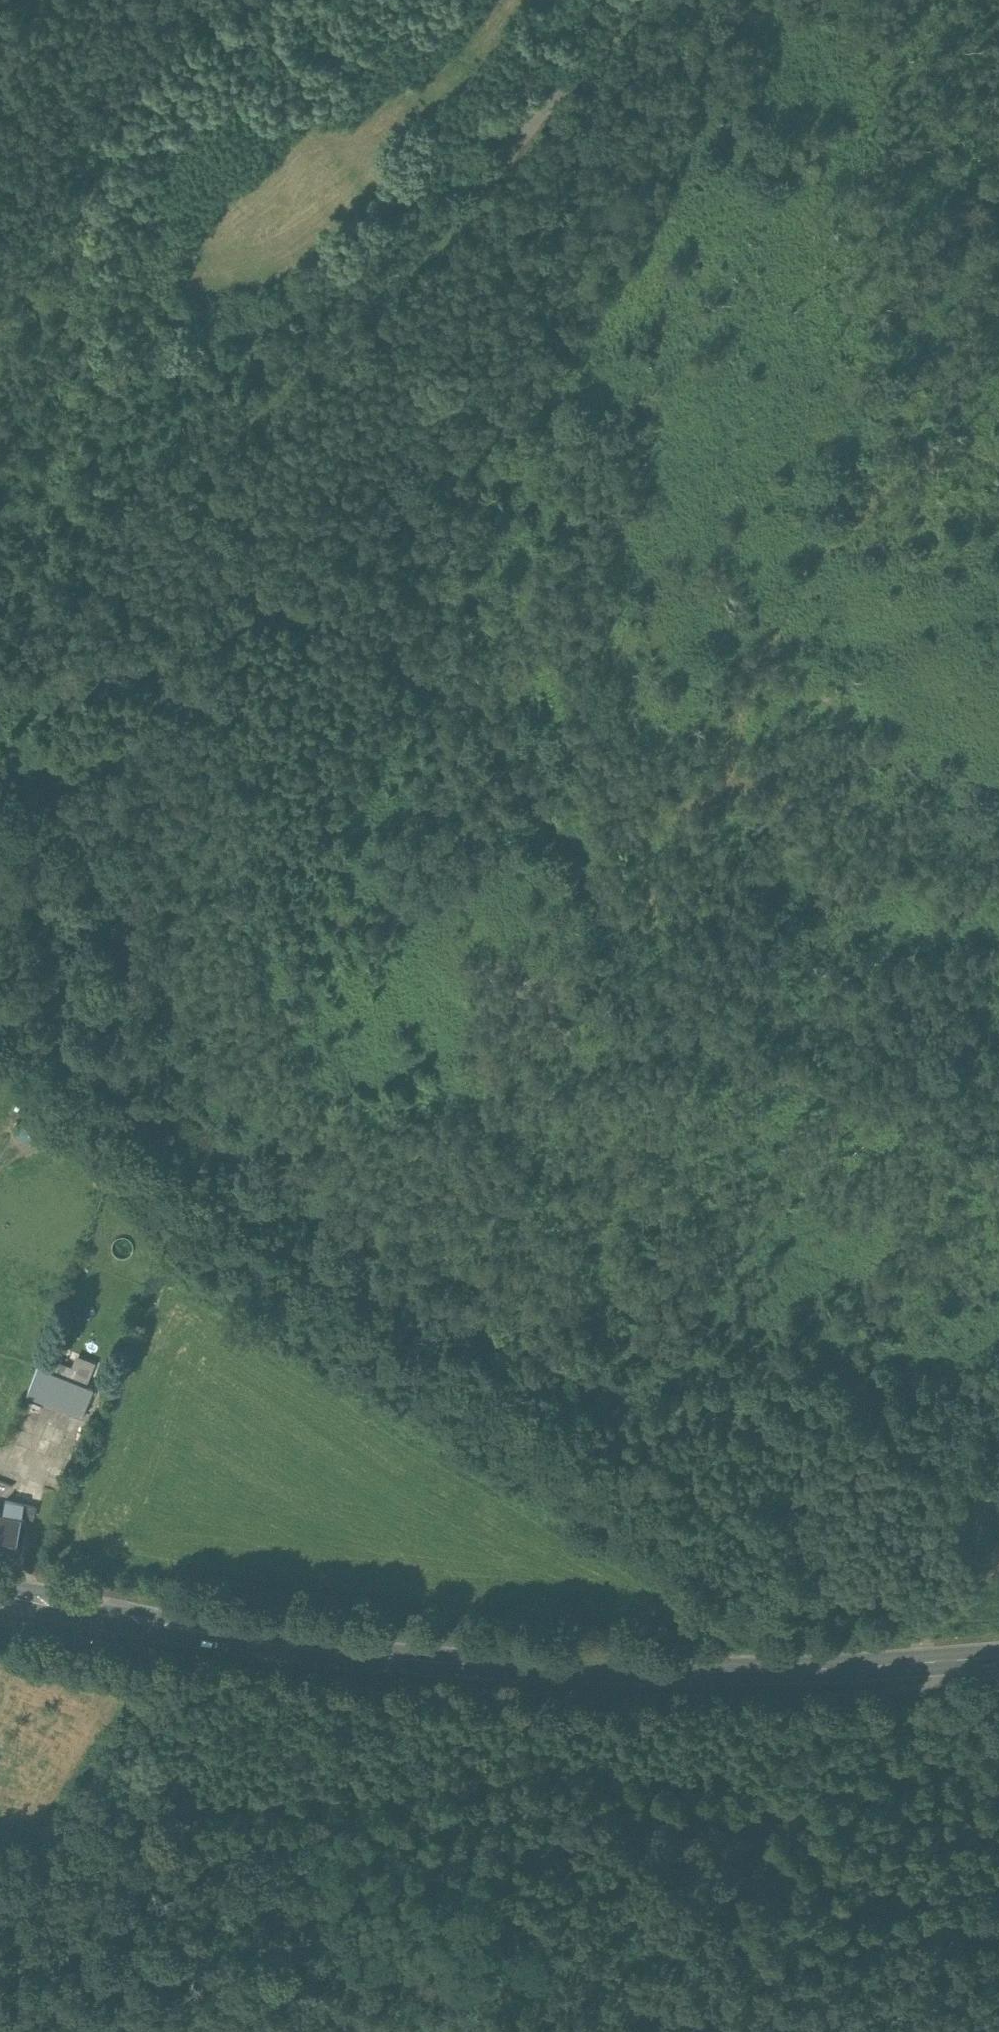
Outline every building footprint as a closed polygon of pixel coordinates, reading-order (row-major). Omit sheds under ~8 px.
[(75,1370),(43,1357),(28,1394),(84,1417),(95,1388),(72,1379),(75,1370)] [(1,1480),(0,1482),(0,1493),(7,1496),(12,1484),(1,1480)] [(36,1485),(29,1483),(26,1500),(32,1501),(36,1485)] [(25,1506),(9,1502),(6,1517),(22,1520),(25,1506)] [(0,1516),(0,1554),(14,1557),(22,1520),(6,1517),(0,1516)]
